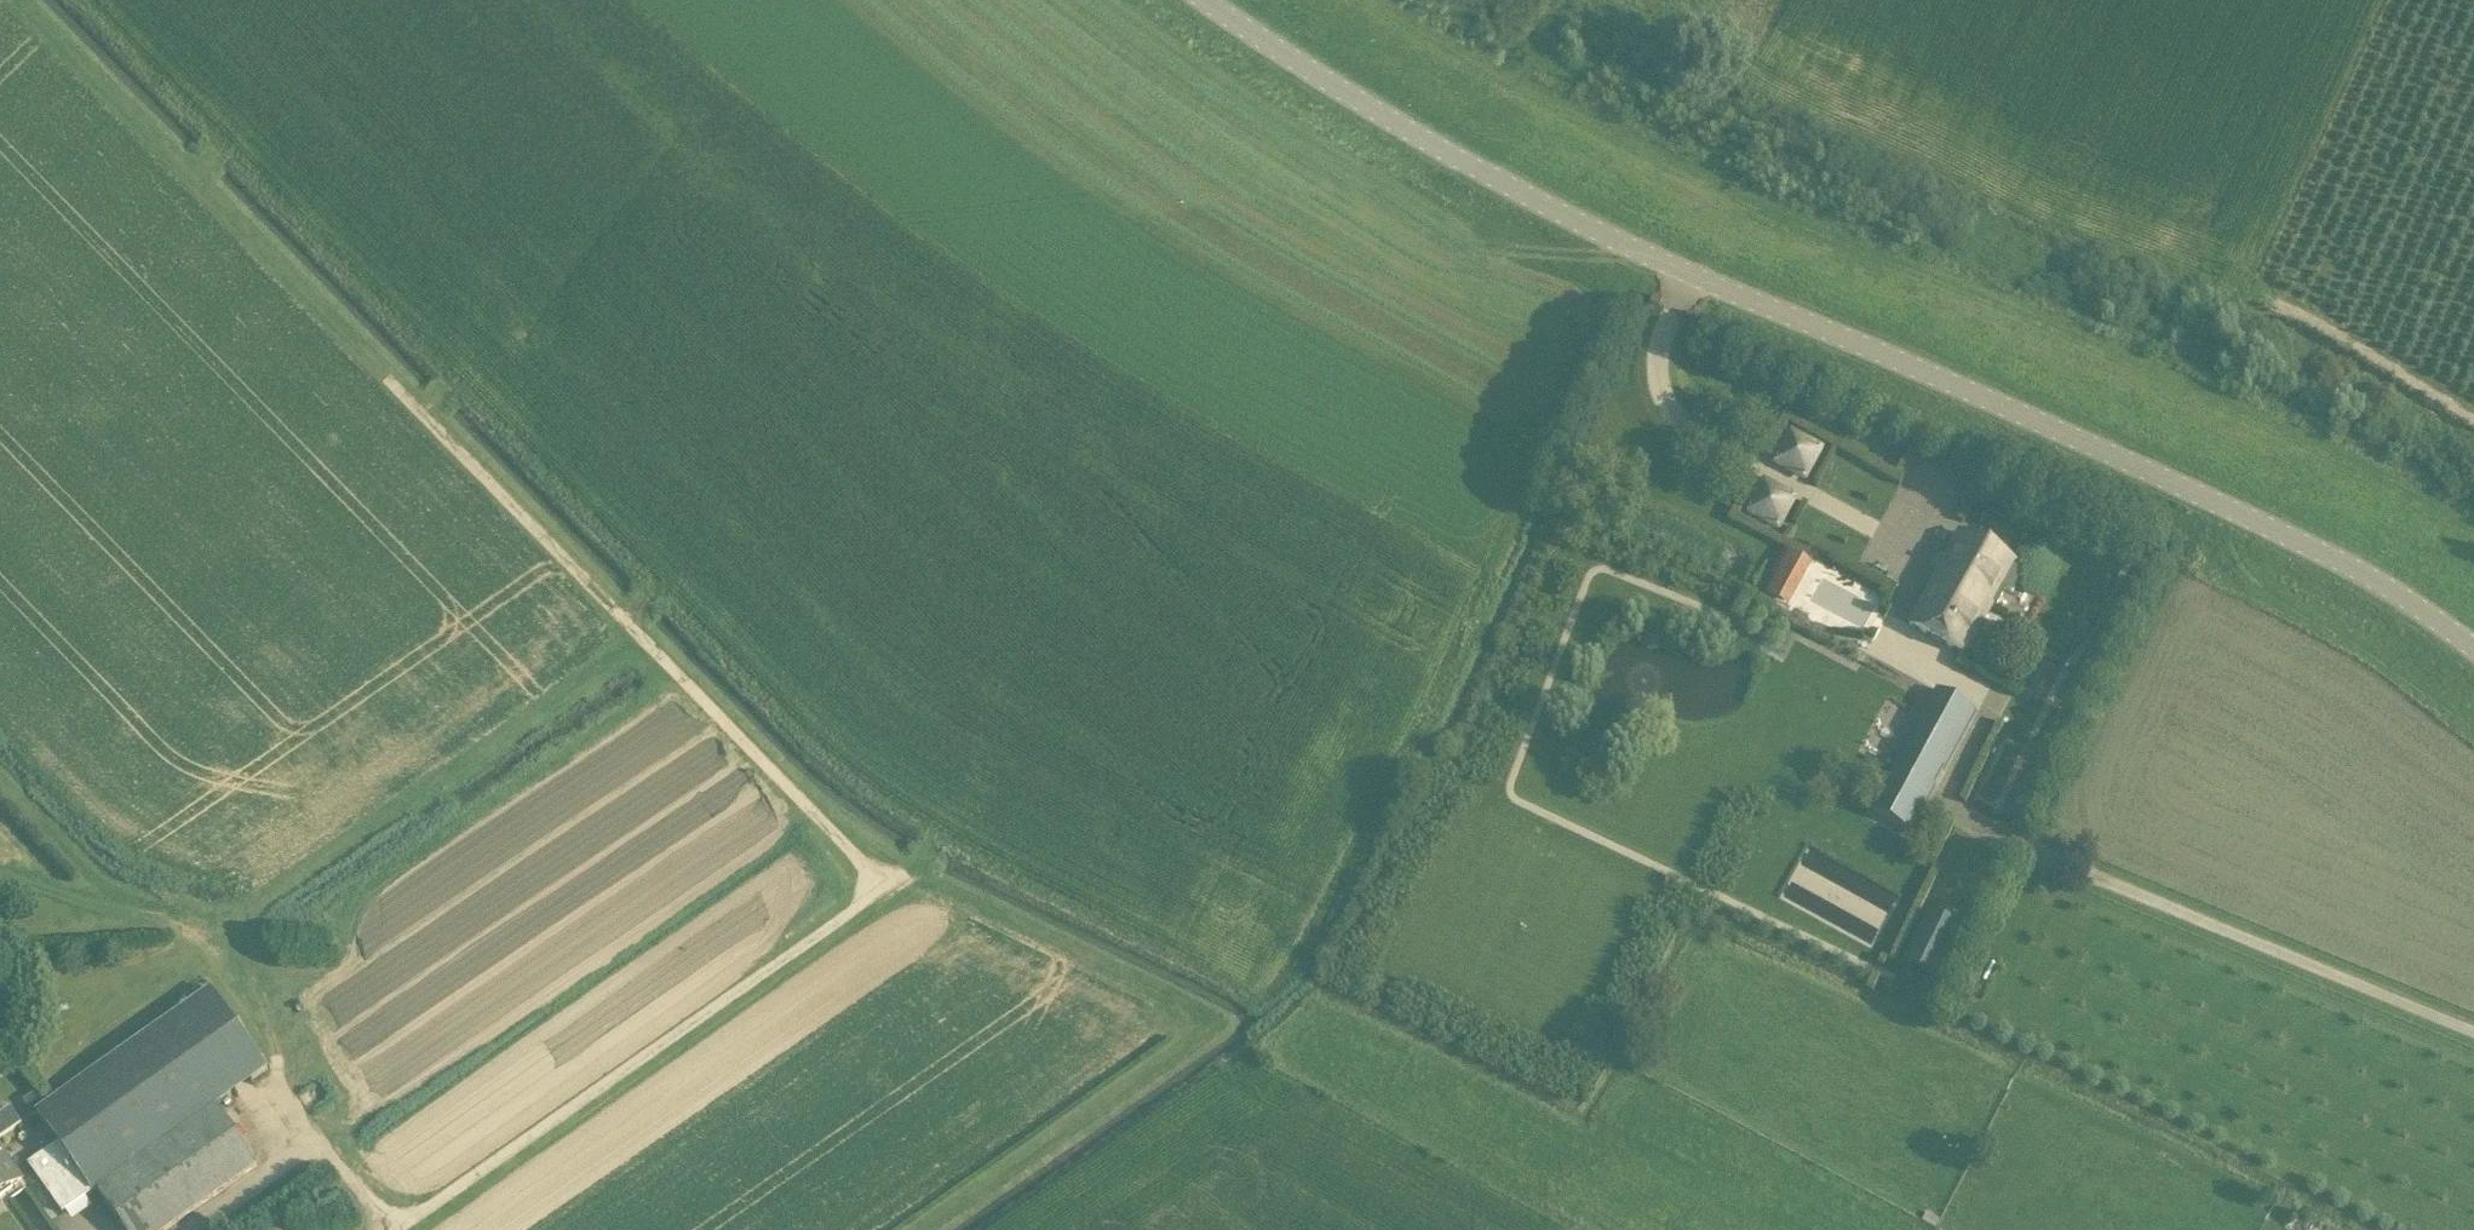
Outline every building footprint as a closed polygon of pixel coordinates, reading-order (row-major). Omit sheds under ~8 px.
[(1788,425),(1770,465),(1807,482),(1826,442),(1788,425)] [(1763,490),(1763,525),(1790,525),(1790,491),(1763,490)] [(1997,605),(2006,588),(2012,591),(2022,573),(2013,567),(2014,564),(1959,534),(1909,624),(1965,655),(1993,603),(1997,605)] [(1780,544),(1765,578),(1772,582),(1767,594),(1793,606),(1814,560),(1780,544)] [(1971,723),(1994,732),(2011,690),(1989,681),(1971,723)] [(1909,833),(1976,709),(1941,690),(1871,811),(1909,833)] [(1877,943),(1900,893),(1806,850),(1783,900),(1877,943)] [(1901,978),(1935,993),(1959,938),(1922,924),(1901,978)] [(58,1144),(29,1165),(63,1214),(96,1191),(123,1229),(168,1229),(258,1167),(215,1105),(266,1069),(210,990),(37,1113),(58,1144)] [(21,1125),(9,1109),(0,1115),(0,1139),(21,1125)] [(21,1182),(0,1151),(0,1196),(21,1182)]
